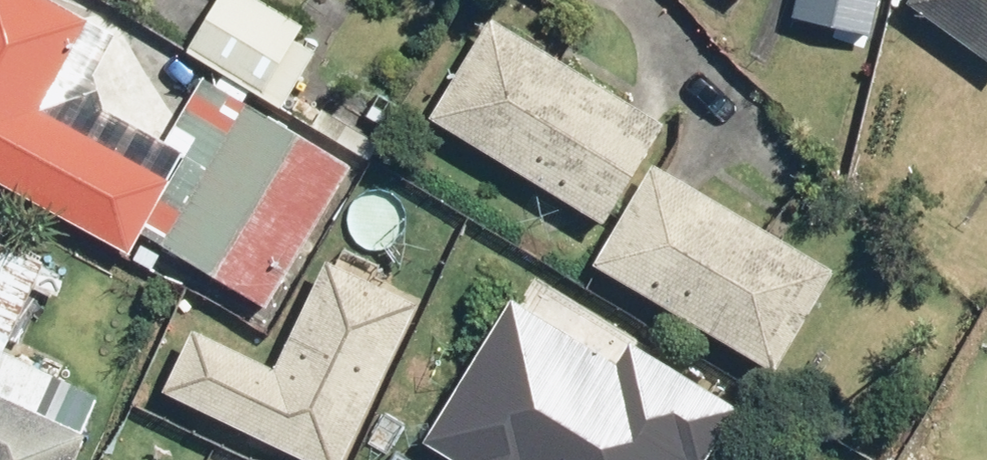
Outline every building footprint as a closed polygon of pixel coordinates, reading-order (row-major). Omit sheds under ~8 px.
[(90,20),(53,0),(0,0),(0,180),(90,20)] [(182,50),(278,112),(314,57),(292,42),(300,30),(254,0),(215,0),(182,50)] [(789,22),(865,39),(874,0),(794,0),(789,22)] [(986,71),(986,0),(907,0),(900,9),(986,71)] [(486,16),(419,116),(589,228),(656,128),(486,16)] [(203,80),(126,224),(268,300),(346,156),(203,80)] [(651,177),(591,276),(766,381),(826,281),(651,177)] [(2,415),(64,283),(0,254),(0,459),(67,459),(74,445),(2,415)] [(292,459),(342,459),(362,418),(361,418),(412,306),(324,265),(273,376),(188,335),(159,396),(245,437),(244,438),(292,459)] [(511,304),(428,440),(460,459),(697,459),(716,429),(511,304)]
